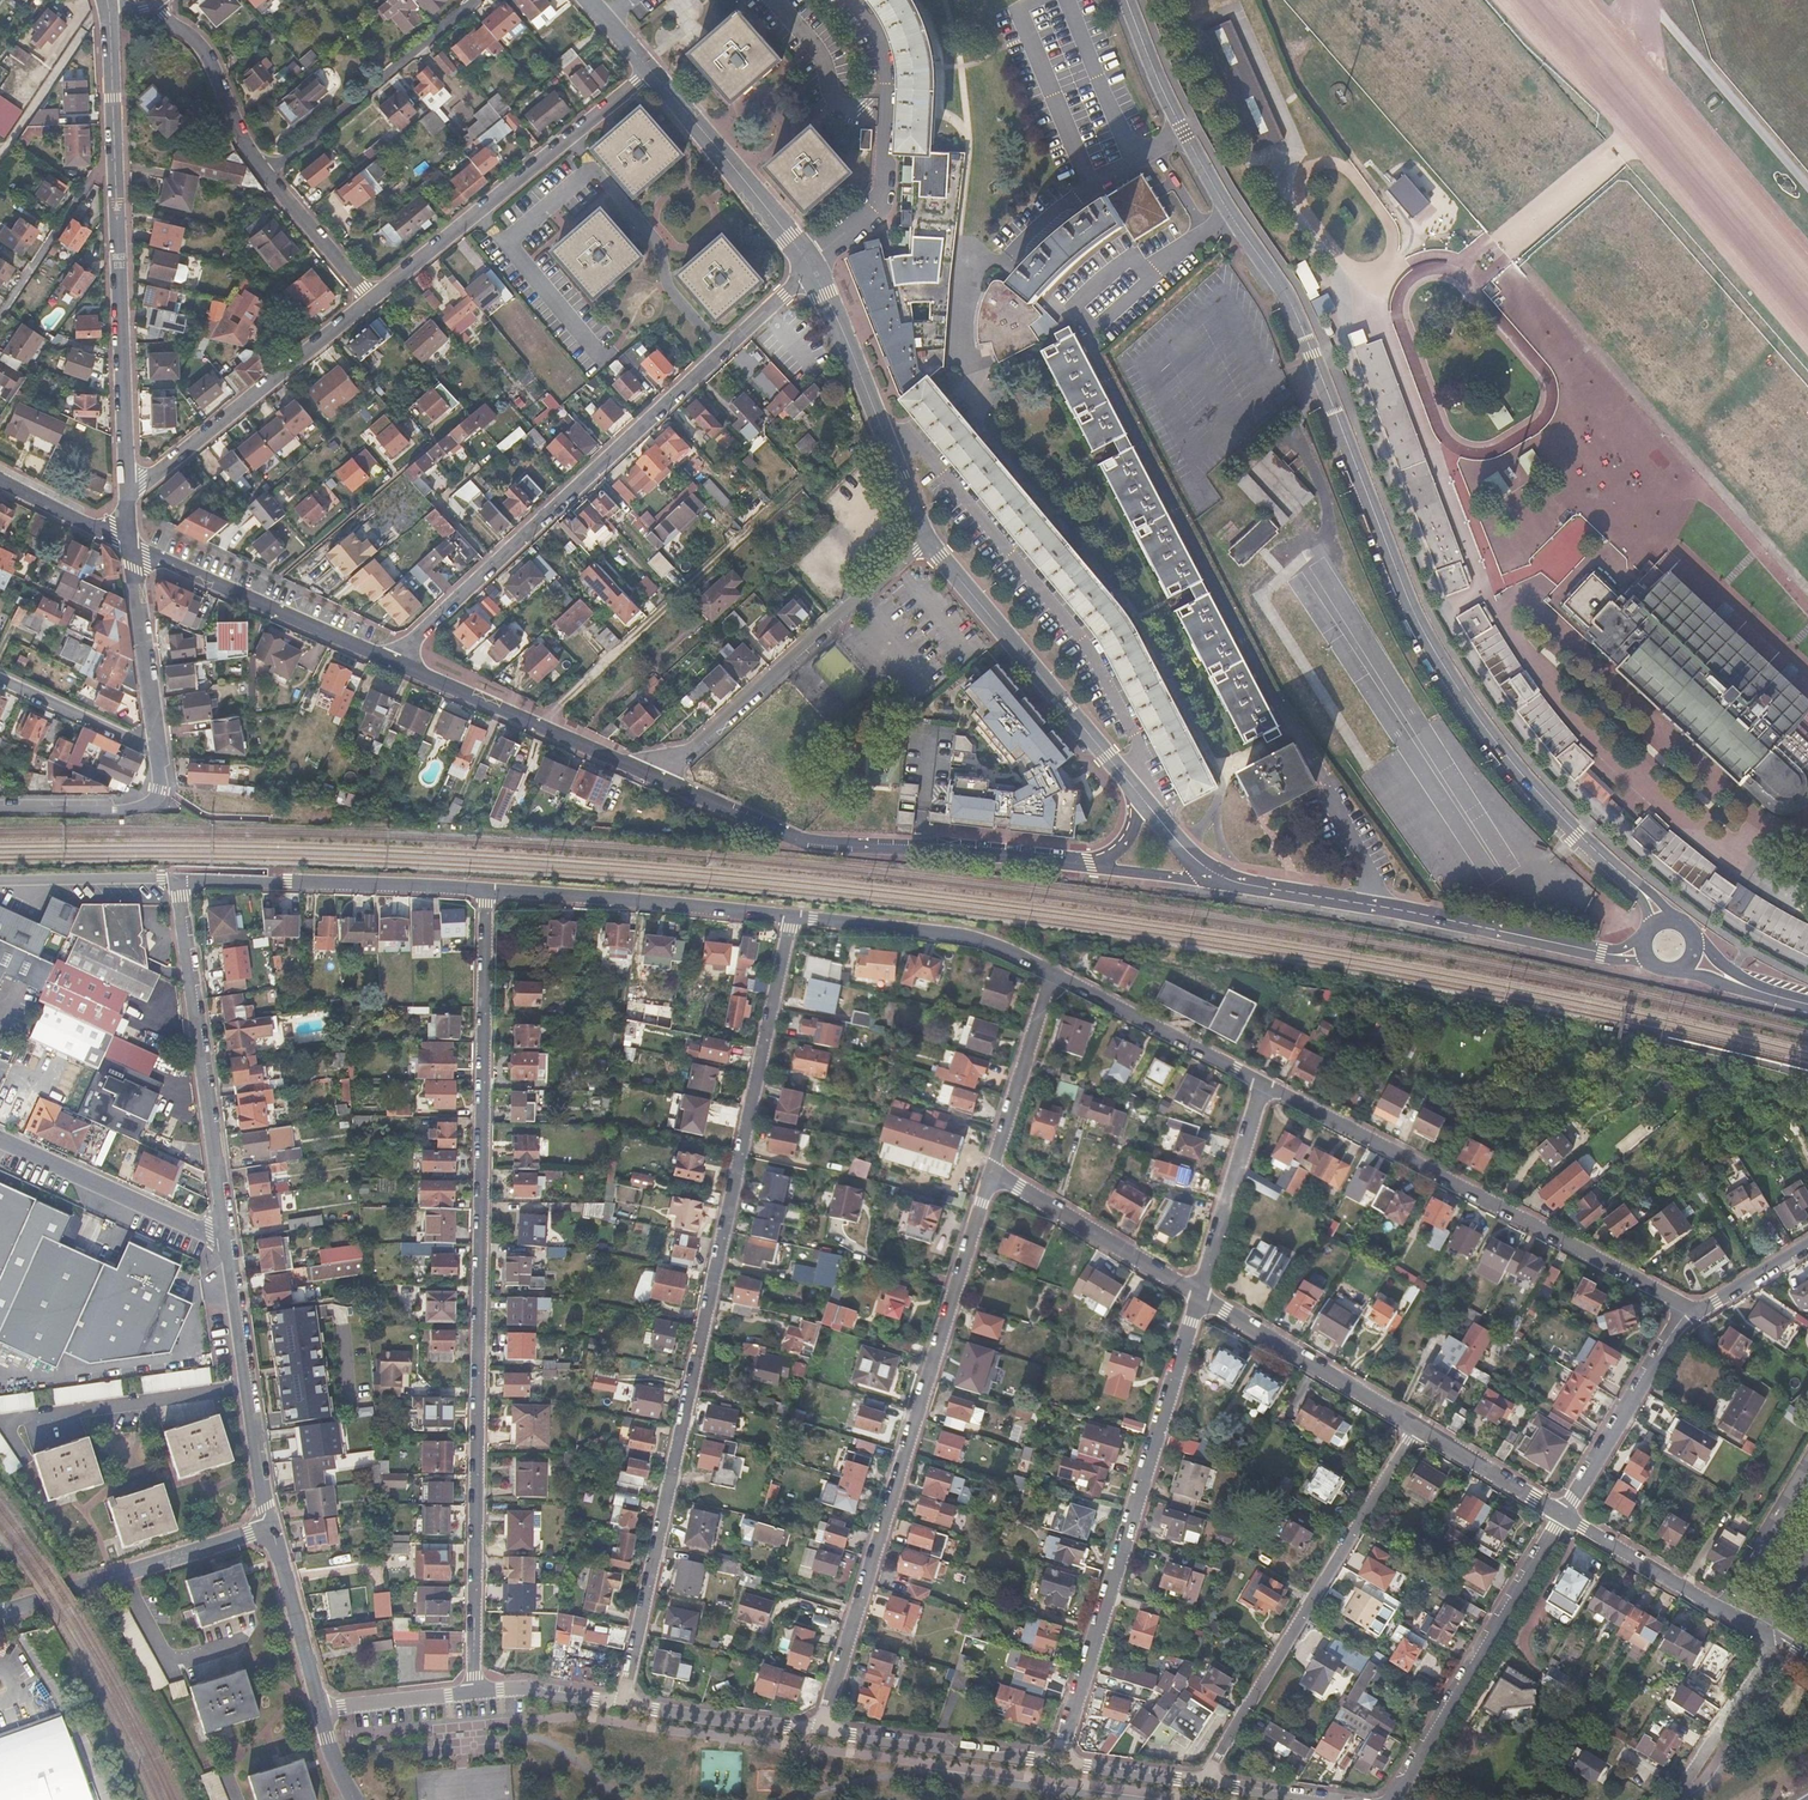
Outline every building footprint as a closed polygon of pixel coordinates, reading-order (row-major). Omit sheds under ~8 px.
[(195,2),(216,26),(239,6),(234,0),(197,0),(195,2)] [(385,2),(378,8),(385,17),(393,11),(408,29),(420,19),(405,0),(387,0),(385,2)] [(421,4),(424,2),(432,13),(443,4),(441,1),(442,0),(418,0),(421,4)] [(510,2),(515,8),(518,6),(535,25),(553,10),(544,0),(513,0),(510,2)] [(879,10),(885,20),(891,32),(895,42),(899,58),(901,67),(902,77),(902,98),(899,152),(901,152),(915,153),(930,153),(932,92),(932,68),(929,53),(927,40),(923,29),(917,15),(912,6),(909,0),(871,0),(879,10)] [(506,3),(481,24),(496,42),(498,39),(520,21),(506,3)] [(65,26),(47,10),(32,28),(37,32),(31,39),(39,45),(45,38),(50,43),(65,26)] [(722,27),(724,29),(697,53),(716,77),(714,79),(734,103),(782,62),(762,38),(760,40),(739,17),(742,15),(740,12),(722,27)] [(527,28),(520,21),(498,39),(504,47),(527,28)] [(1256,153),(1283,141),(1231,22),(1205,33),(1256,153)] [(496,42),(481,24),(451,49),(465,65),(485,48),(493,57),(502,49),(496,42)] [(259,50),(253,42),(234,59),(240,66),(259,50)] [(16,46),(9,55),(24,65),(30,56),(16,46)] [(577,56),(570,47),(554,60),(561,68),(577,56)] [(441,54),(434,60),(447,75),(454,69),(441,54)] [(577,56),(561,68),(585,98),(598,89),(582,70),(586,67),(577,56)] [(263,58),(243,74),(247,78),(242,82),(251,91),(259,84),(261,87),(270,79),(262,70),(268,65),(263,58)] [(425,70),(416,77),(421,84),(413,91),(431,111),(442,124),(446,120),(436,108),(449,97),(425,70)] [(300,87),(299,86),(282,100),(283,102),(276,108),(289,123),(296,117),(298,118),(315,104),(312,101),(327,89),(315,74),(300,87)] [(86,82),(64,82),(65,111),(86,110),(86,82)] [(145,102),(141,105),(150,114),(149,116),(167,135),(183,119),(153,87),(142,98),(145,102)] [(567,105),(554,89),(524,114),(537,131),(558,113),(567,105)] [(397,93),(378,108),(395,128),(397,126),(401,131),(409,124),(405,119),(414,112),(397,93)] [(486,103),(487,103),(500,119),(510,111),(496,95),(486,103)] [(4,138),(23,111),(0,96),(0,135),(4,138)] [(487,103),(471,116),(476,122),(465,131),(474,141),(500,119),(487,103)] [(570,109),(567,105),(558,113),(561,116),(570,109)] [(510,111),(500,119),(474,141),(473,142),(480,151),(469,160),(471,163),(482,176),(497,164),(485,149),(494,141),(496,143),(521,123),(510,110),(510,111)] [(431,111),(419,121),(431,136),(443,126),(442,124),(431,111)] [(643,112),(599,149),(620,173),(618,175),(637,197),(685,156),(665,133),(663,135),(643,112)] [(58,116),(41,117),(41,126),(49,126),(58,126),(58,116)] [(87,124),(66,125),(67,165),(88,164),(87,124)] [(41,126),(28,127),(16,145),(23,150),(33,136),(49,136),(49,126),(41,126)] [(872,129),(860,128),(859,149),(871,150),(872,129)] [(811,131),(770,166),(790,188),(788,190),(807,212),(852,174),(832,151),(830,153),(811,131)] [(382,151),(376,144),(366,152),(372,159),(377,155),(382,151)] [(173,153),(170,170),(176,171),(263,191),(233,151),(223,159),(220,161),(177,151),(173,153)] [(335,158),(329,151),(300,174),(311,187),(328,174),(323,168),(335,158)] [(865,251),(850,256),(901,388),(908,396),(927,380),(942,368),(949,290),(963,155),(947,154),(930,153),(915,153),(915,166),(903,165),(902,182),(914,183),(913,195),(907,195),(907,201),(913,202),(911,230),(906,230),(905,237),(899,237),(898,245),(905,245),(905,243),(910,244),(910,256),(893,258),(883,260),(879,243),(863,247),(865,251)] [(389,169),(379,158),(335,193),(343,202),(348,198),(355,207),(374,192),(375,194),(381,189),(375,181),(389,169)] [(450,180),(457,189),(438,204),(447,215),(487,182),(482,176),(471,163),(450,180)] [(170,170),(169,170),(165,185),(173,187),(176,171),(170,170)] [(173,187),(165,185),(161,204),(191,210),(199,177),(176,171),(173,187)] [(1112,194),(1108,198),(1124,224),(1126,227),(1159,201),(1142,175),(1112,194)] [(1405,175),(1388,190),(1412,218),(1429,203),(1405,175)] [(49,176),(45,182),(62,194),(66,188),(49,176)] [(224,183),(212,180),(210,190),(222,192),(224,183)] [(45,182),(36,194),(54,206),(62,194),(45,182)] [(247,189),(239,187),(238,197),(245,199),(247,189)] [(420,196),(413,201),(428,218),(434,212),(420,196)] [(1068,228),(1052,243),(1036,257),(1022,272),(1013,283),(1036,302),(1054,283),(1062,275),(1086,253),(1106,237),(1124,224),(1108,198),(1085,214),(1068,228)] [(428,218),(413,201),(388,223),(402,239),(428,218)] [(1170,218),(1159,201),(1126,227),(1134,241),(1165,221),(1170,218)] [(600,214),(558,250),(579,274),(577,276),(596,298),(644,257),(624,235),(621,238),(600,214)] [(251,239),(249,241),(274,271),(298,251),(273,221),(270,223),(263,216),(245,231),(251,239)] [(5,227),(0,234),(0,243),(19,256),(28,243),(29,244),(37,231),(20,219),(11,232),(5,227)] [(90,232),(72,220),(59,239),(69,246),(68,248),(75,253),(90,232)] [(171,227),(155,223),(150,246),(176,253),(181,227),(172,225),(171,227)] [(722,240),(683,274),(702,296),(700,299),(719,320),(763,281),(744,260),(742,262),(722,240)] [(176,257),(153,251),(147,275),(179,283),(183,281),(187,268),(184,264),(175,261),(176,257)] [(2,280),(3,281),(12,269),(0,261),(0,284),(2,280)] [(92,276),(75,264),(62,283),(73,290),(71,294),(77,298),(92,276)] [(251,271),(246,278),(264,290),(271,284),(251,271)] [(311,271),(288,289),(298,302),(301,299),(307,306),(304,309),(310,317),(333,298),(311,271)] [(514,297),(492,271),(467,292),(470,296),(479,306),(482,310),(500,295),(507,303),(514,297)] [(992,287),(989,293),(980,311),(979,325),(979,342),(979,347),(993,344),(998,357),(1040,341),(1031,325),(1044,316),(1035,306),(1036,302),(1013,283),(1010,286),(1002,282),(999,281),(996,283),(992,287)] [(178,293),(149,286),(144,306),(151,307),(163,310),(165,301),(175,304),(178,293)] [(234,298),(230,305),(227,310),(218,324),(213,332),(208,340),(242,348),(246,332),(228,321),(233,313),(250,324),(255,315),(253,313),(259,303),(244,293),(239,301),(234,298)] [(432,294),(426,299),(435,311),(442,305),(432,294)] [(470,296),(462,302),(471,312),(479,306),(470,296)] [(1329,312),(1335,309),(1328,296),(1322,299),(1329,312)] [(175,304),(165,301),(163,310),(173,313),(175,304)] [(223,304),(214,302),(208,321),(218,324),(227,310),(230,305),(226,306),(223,304)] [(471,312),(462,302),(442,319),(450,329),(463,319),(468,326),(476,319),(471,312)] [(163,310),(151,307),(147,325),(150,326),(160,328),(167,330),(181,333),(183,326),(175,324),(178,314),(173,313),(163,310)] [(96,316),(76,316),(76,336),(100,335),(100,322),(96,323),(96,316)] [(64,323),(57,319),(43,339),(50,343),(64,323)] [(218,324),(208,321),(197,337),(203,339),(208,340),(213,332),(218,324)] [(389,338),(374,322),(349,344),(363,360),(389,338)] [(448,340),(433,322),(405,345),(422,363),(448,340)] [(29,329),(23,325),(2,353),(3,354),(23,362),(34,346),(36,348),(43,339),(29,329)] [(160,328),(150,326),(148,333),(158,336),(160,328)] [(1075,333),(1040,351),(1244,745),(1280,727),(1075,333)] [(1365,341),(1353,345),(1445,595),(1468,587),(1379,350),(1372,343),(1367,345),(1365,341)] [(639,343),(624,355),(635,366),(642,375),(649,369),(660,382),(673,371),(658,354),(653,358),(639,343)] [(36,348),(34,346),(23,362),(26,363),(36,348)] [(93,357),(72,349),(64,370),(85,378),(93,357)] [(239,357),(243,363),(227,377),(240,393),(258,378),(255,373),(265,365),(254,351),(248,350),(239,357)] [(4,387),(7,389),(4,393),(1,391),(0,392),(0,401),(7,406),(15,394),(34,367),(26,363),(23,362),(3,354),(0,359),(0,385),(4,387)] [(176,355),(150,355),(150,379),(176,379),(176,355)] [(624,355),(610,366),(621,379),(613,385),(627,401),(643,388),(628,371),(635,366),(624,355)] [(801,395),(780,373),(772,363),(763,372),(783,394),(777,400),(778,401),(767,411),(775,419),(779,415),(784,411),(801,395)] [(351,380),(340,367),(309,394),(320,407),(351,380)] [(221,391),(208,374),(187,391),(200,407),(221,391)] [(356,386),(351,380),(320,407),(321,408),(336,395),(340,400),(356,386)] [(903,400),(949,455),(1095,629),(1101,637),(1106,646),(1186,801),(1214,786),(1141,645),(1132,629),(1126,619),(1121,612),(1111,600),(927,380),(908,396),(903,400)] [(813,384),(801,395),(784,411),(797,424),(805,416),(801,412),(821,393),(813,384)] [(435,391),(420,404),(435,422),(450,409),(435,391)] [(93,395),(75,395),(76,416),(74,420),(76,421),(98,430),(97,405),(93,405),(93,395)] [(340,400),(336,395),(321,408),(325,413),(340,400)] [(743,395),(731,405),(743,419),(735,426),(750,443),(760,433),(761,432),(753,424),(763,414),(755,406),(755,407),(743,395)] [(174,398),(150,399),(150,428),(174,427),(174,398)] [(312,421),(293,399),(234,447),(254,470),(312,421)] [(700,399),(687,410),(712,438),(721,430),(702,408),(705,405),(700,399)] [(1515,419),(1502,399),(1486,409),(1499,429),(1515,419)] [(616,408),(612,403),(593,420),(605,433),(622,419),(617,413),(620,411),(617,408),(616,408)] [(24,408),(17,405),(11,421),(14,423),(17,416),(20,418),(24,408)] [(17,416),(14,423),(58,442),(65,425),(24,408),(20,418),(17,416)] [(569,417),(559,427),(590,461),(600,451),(569,417)] [(452,435),(436,449),(429,454),(407,472),(426,495),(434,489),(423,475),(437,463),(460,443),(469,435),(481,449),(491,440),(472,418),(452,435)] [(13,426),(9,424),(4,436),(25,444),(29,434),(56,446),(58,442),(14,423),(13,426)] [(503,450),(525,432),(520,425),(497,443),(503,450)] [(395,426),(379,439),(394,456),(409,443),(395,426)] [(533,430),(526,435),(538,449),(545,443),(533,430)] [(671,430),(656,444),(671,461),(683,451),(676,444),(681,441),(671,430)] [(817,445),(807,434),(795,445),(806,456),(817,445)] [(681,441),(676,444),(683,451),(687,447),(681,441)] [(570,444),(555,457),(565,467),(570,463),(574,468),(584,460),(570,444)] [(247,469),(230,448),(215,461),(232,481),(247,469)] [(637,464),(639,466),(658,487),(670,475),(665,469),(671,464),(656,448),(637,464)] [(496,460),(489,452),(476,462),(473,465),(475,468),(480,474),(483,471),(496,460)] [(1273,453),(1264,461),(1305,504),(1313,496),(1273,453)] [(354,461),(339,473),(354,491),(369,478),(358,466),(364,461),(359,456),(354,461)] [(639,466),(623,480),(642,501),(658,487),(639,466)] [(187,480),(181,473),(161,490),(177,508),(202,485),(194,475),(187,480)] [(108,482),(92,474),(86,485),(103,493),(108,482)] [(529,476),(522,483),(537,501),(545,494),(529,476)] [(1462,476),(1453,479),(1460,497),(1469,494),(1462,476)] [(1265,520),(1264,519),(1230,551),(1231,553),(1229,555),(1239,566),(1242,564),(1244,566),(1278,533),(1276,531),(1286,522),(1243,477),(1236,484),(1268,518),(1265,520)] [(476,487),(471,481),(456,493),(466,496),(476,487)] [(620,482),(612,489),(634,512),(642,505),(637,499),(636,500),(620,482)] [(522,483),(509,495),(513,499),(507,505),(518,517),(524,511),(525,512),(537,501),(522,483)] [(266,492),(248,507),(268,530),(283,518),(286,515),(266,492)] [(416,512),(400,493),(358,528),(374,546),(416,512)] [(482,509),(481,510),(501,533),(510,525),(481,493),(473,500),(482,509)] [(598,496),(590,502),(603,516),(611,510),(616,515),(621,511),(606,494),(601,499),(598,496)] [(313,495),(297,509),(311,526),(327,513),(313,495)] [(574,515),(579,520),(588,530),(592,527),(596,532),(604,525),(599,520),(603,516),(590,502),(589,501),(574,515)] [(678,509),(658,527),(652,532),(646,538),(657,550),(664,543),(666,545),(683,530),(682,528),(696,515),(685,502),(678,509)] [(678,509),(673,503),(652,521),(658,527),(678,509)] [(729,503),(722,510),(733,521),(740,514),(729,503)] [(0,506),(0,530),(3,531),(13,512),(0,506)] [(229,524),(200,509),(178,528),(208,542),(229,524)] [(437,510),(427,518),(447,540),(456,532),(437,510)] [(634,512),(627,518),(646,538),(652,532),(640,519),(634,512)] [(46,519),(34,513),(24,533),(36,539),(46,519)] [(646,513),(640,519),(652,532),(658,527),(652,521),(646,513)] [(699,518),(696,515),(682,528),(683,530),(685,531),(699,518)] [(603,516),(599,520),(604,525),(606,527),(610,523),(603,516)] [(561,526),(565,530),(579,545),(587,539),(583,535),(585,533),(588,530),(579,520),(573,524),(569,520),(561,526)] [(371,554),(352,530),(323,553),(342,577),(371,554)] [(685,531),(683,530),(666,545),(667,547),(685,531)] [(270,532),(254,544),(270,562),(285,550),(270,532)] [(456,532),(447,540),(418,565),(426,574),(434,567),(455,549),(467,563),(477,555),(456,532)] [(89,550),(72,541),(62,561),(79,569),(89,550)] [(98,562),(105,562),(107,577),(117,576),(116,571),(119,571),(118,561),(110,550),(103,546),(104,555),(98,555),(98,562)] [(0,551),(0,569),(11,574),(15,564),(8,561),(10,556),(0,551)] [(1617,668),(1680,725),(1743,783),(1768,806),(1773,801),(1781,806),(1786,807),(1796,806),(1803,801),(1807,794),(1807,778),(1806,773),(1802,770),(1807,764),(1807,686),(1798,676),(1786,688),(1776,680),(1788,667),(1732,615),(1720,627),(1710,618),(1723,606),(1666,553),(1639,583),(1622,601),(1594,576),(1590,580),(1585,580),(1558,609),(1619,665),(1617,668)] [(557,575),(539,556),(506,585),(519,600),(543,579),(548,584),(557,575)] [(376,565),(374,562),(351,581),(358,589),(361,586),(374,602),(395,584),(378,563),(376,565)] [(93,566),(87,563),(80,578),(86,581),(89,574),(93,566)] [(596,563),(583,575),(611,604),(623,592),(596,563)] [(418,565),(409,572),(422,586),(430,579),(426,574),(418,565)] [(783,565),(776,572),(787,584),(795,577),(783,565)] [(426,574),(430,579),(444,594),(451,587),(434,567),(426,574)] [(0,569),(0,581),(6,584),(11,574),(0,569)] [(748,587),(732,570),(696,603),(712,620),(748,587)] [(65,573),(56,591),(99,612),(109,593),(65,573)] [(104,581),(89,574),(86,581),(101,588),(104,581)] [(646,577),(636,586),(649,599),(658,590),(646,577)] [(161,580),(154,586),(157,610),(178,619),(177,622),(194,629),(199,619),(194,617),(202,599),(161,580)] [(623,592),(611,604),(628,622),(641,611),(638,608),(628,597),(623,592)] [(635,592),(628,597),(638,608),(645,603),(635,592)] [(113,595),(109,593),(99,612),(104,614),(126,624),(122,598),(113,593),(113,595)] [(754,593),(747,599),(762,615),(769,609),(754,593)] [(398,594),(384,607),(398,624),(413,611),(398,594)] [(56,603),(42,597),(34,614),(44,618),(55,623),(61,612),(54,608),(56,603)] [(488,599),(481,605),(491,616),(498,610),(488,599)] [(592,613),(580,600),(562,617),(574,630),(592,613)] [(810,616),(796,600),(780,614),(794,630),(810,616)] [(34,614),(18,606),(10,623),(19,627),(20,625),(37,633),(44,618),(34,614)] [(1489,670),(1499,684),(1516,709),(1537,736),(1563,766),(1562,767),(1575,780),(1579,777),(1580,778),(1594,764),(1576,745),(1572,748),(1530,693),(1533,691),(1523,677),(1520,679),(1489,629),(1492,627),(1479,606),(1458,618),(1475,647),(1489,670)] [(762,616),(774,629),(761,641),(771,652),(789,635),(780,624),(781,623),(769,609),(762,615),(762,616)] [(66,629),(73,632),(131,659),(127,633),(126,624),(104,614),(101,621),(94,635),(78,627),(83,617),(74,613),(66,629)] [(491,631),(475,614),(455,632),(471,649),(491,631)] [(217,638),(204,639),(205,646),(206,661),(220,659),(246,656),(246,625),(217,625),(217,638)] [(503,625),(487,639),(493,646),(487,651),(497,662),(519,642),(503,625)] [(596,638),(609,650),(619,639),(607,627),(596,638)] [(69,638),(60,657),(81,667),(78,672),(116,689),(119,683),(135,691),(131,659),(73,632),(70,639),(69,638)] [(263,634),(254,656),(273,664),(270,671),(288,679),(300,653),(281,644),(282,642),(263,634)] [(1547,642),(1539,653),(1556,665),(1564,655),(1547,642)] [(558,661),(541,644),(521,662),(538,680),(558,661)] [(760,662),(745,645),(727,661),(742,678),(760,662)] [(205,646),(177,649),(179,664),(190,662),(206,661),(205,646)] [(179,664),(165,665),(167,687),(192,685),(190,662),(179,664)] [(351,673),(332,665),(320,692),(331,698),(334,693),(341,696),(342,695),(352,699),(360,680),(350,676),(351,673)] [(738,684),(721,665),(687,696),(694,704),(711,689),(721,699),(738,684)] [(1018,689),(997,665),(964,692),(977,708),(976,709),(1017,761),(1021,758),(1031,770),(1025,773),(1030,784),(1015,792),(987,788),(988,781),(955,776),(949,823),(993,829),(994,825),(999,824),(1006,820),(1011,820),(1010,831),(1073,836),(1075,825),(1088,821),(1081,803),(1077,805),(1078,790),(1065,789),(1055,768),(1073,755),(1052,730),(1047,735),(1040,726),(1046,722),(1024,697),(1020,701),(1013,694),(1018,689)] [(667,683),(662,678),(641,697),(646,702),(667,683)] [(247,681),(228,684),(229,692),(247,690),(247,681)] [(121,694),(102,685),(94,702),(113,711),(121,694)] [(394,700),(371,690),(363,710),(368,713),(385,720),(392,723),(400,705),(393,702),(394,700)] [(796,690),(787,699),(799,712),(808,704),(796,690)] [(205,692),(182,695),(185,720),(208,717),(207,709),(216,708),(215,700),(206,701),(205,692)] [(431,715),(407,704),(398,724),(422,735),(431,715)] [(647,715),(639,707),(622,722),(625,726),(629,724),(631,727),(627,731),(634,739),(661,715),(654,708),(647,715)] [(385,720),(368,713),(361,731),(377,738),(385,720)] [(467,723),(444,713),(435,732),(459,742),(467,723)] [(29,716),(25,714),(17,731),(34,739),(28,751),(36,755),(43,739),(50,725),(30,715),(29,716)] [(237,717),(210,720),(214,751),(241,753),(237,717)] [(810,717),(801,726),(815,742),(825,734),(810,717)] [(53,720),(50,725),(43,739),(51,743),(61,723),(53,720)] [(618,731),(612,724),(600,736),(608,740),(618,731)] [(486,733),(472,726),(461,752),(459,751),(454,762),(466,768),(472,755),(469,753),(476,739),(482,741),(486,733)] [(82,727),(74,745),(64,768),(76,774),(81,764),(78,763),(88,741),(100,747),(99,748),(106,752),(107,750),(116,754),(120,745),(82,727)] [(395,733),(388,730),(382,746),(389,749),(395,733)] [(965,736),(955,736),(953,753),(965,754),(967,757),(974,757),(976,755),(976,748),(965,736)] [(74,745),(59,738),(48,761),(64,768),(74,745)] [(500,746),(496,744),(488,761),(494,764),(497,758),(505,762),(509,754),(516,757),(521,747),(503,739),(500,746)] [(431,745),(423,741),(415,758),(424,762),(431,745)] [(1296,744),(1245,771),(1265,809),(1315,784),(1317,783),(1296,744)] [(118,764),(102,756),(96,769),(91,767),(90,768),(81,764),(76,774),(95,782),(100,773),(129,787),(133,777),(142,757),(143,756),(125,747),(118,764)] [(558,764),(545,758),(536,779),(570,794),(571,790),(579,773),(567,768),(570,761),(561,757),(558,764)] [(48,768),(52,768),(52,791),(105,791),(107,788),(95,782),(76,774),(64,768),(48,761),(48,768)] [(224,767),(187,764),(186,780),(209,782),(209,778),(223,779),(224,767)] [(487,771),(478,767),(473,781),(481,784),(487,771)] [(581,769),(579,773),(571,790),(602,803),(613,778),(604,774),(602,778),(581,769)] [(524,776),(510,770),(490,817),(501,821),(512,796),(516,797),(521,788),(519,787),(524,776)] [(246,787),(217,783),(216,791),(245,796),(246,787)] [(901,784),(899,801),(915,802),(916,794),(917,794),(919,785),(901,784)] [(446,815),(432,813),(428,822),(454,824),(463,802),(454,798),(446,815)] [(949,823),(951,806),(947,806),(946,814),(929,812),(928,821),(949,823)] [(898,812),(897,825),(912,826),(914,814),(898,812)] [(1740,918),(1755,927),(1770,936),(1785,944),(1807,956),(1807,925),(1788,914),(1765,901),(1737,883),(1735,887),(1713,873),(1716,869),(1669,831),(1667,833),(1650,816),(1635,831),(1636,833),(1633,836),(1646,849),(1647,848),(1663,861),(1677,872),(1695,886),(1718,903),(1740,918)] [(501,821),(490,817),(485,827),(511,829),(513,826),(501,821)] [(601,829),(593,828),(592,835),(617,837),(618,830),(601,829)] [(55,966),(69,934),(68,933),(79,906),(53,895),(41,922),(38,921),(0,904),(0,941),(55,966)] [(80,904),(79,906),(68,933),(69,934),(147,970),(138,905),(80,904)] [(231,907),(206,910),(209,936),(214,935),(215,945),(244,941),(243,931),(234,932),(231,907)] [(274,909),(266,910),(269,938),(296,938),(296,917),(274,916),(274,909)] [(439,914),(440,922),(440,938),(463,937),(462,913),(439,914)] [(353,920),(336,920),(338,943),(361,943),(361,961),(378,962),(375,915),(362,915),(362,926),(353,926),(353,920)] [(431,915),(412,915),(413,947),(432,947),(431,939),(440,939),(440,938),(440,922),(431,922),(431,915)] [(323,925),(318,925),(317,951),(332,952),(334,920),(323,919),(323,925)] [(407,923),(380,922),(379,942),(406,943),(407,923)] [(550,929),(541,928),(539,947),(548,948),(548,955),(564,956),(564,949),(572,949),(574,926),(550,924),(550,929)] [(628,928),(607,926),(606,948),(610,948),(626,949),(628,931),(628,928)] [(626,949),(610,948),(609,958),(625,959),(626,956),(633,956),(636,932),(628,931),(626,949)] [(69,934),(55,966),(43,992),(39,1002),(114,1037),(122,1018),(114,1014),(123,994),(145,1003),(158,974),(147,970),(69,934)] [(753,940),(743,938),(739,958),(737,957),(737,961),(746,963),(746,959),(754,961),(757,945),(753,944),(753,940)] [(685,943),(646,939),(644,957),(650,957),(660,959),(659,971),(668,972),(670,960),(681,961),(685,943)] [(0,941),(0,987),(5,976),(43,992),(55,966),(0,941)] [(739,947),(705,944),(703,963),(726,965),(724,972),(734,974),(737,961),(737,957),(739,947)] [(245,949),(222,952),(225,981),(221,982),(223,992),(245,989),(243,979),(248,979),(245,949)] [(870,957),(859,956),(857,977),(894,982),(898,954),(871,951),(870,957)] [(921,960),(910,956),(902,983),(913,987),(916,977),(935,983),(941,963),(921,957),(921,960)] [(660,959),(650,957),(648,970),(659,971),(660,959)] [(843,965),(810,958),(807,970),(828,975),(826,982),(841,986),(843,965)] [(1124,961),(1101,958),(1095,969),(1114,979),(1112,982),(1129,991),(1139,972),(1137,972),(1122,964),(1124,961)] [(681,961),(670,960),(668,972),(679,974),(681,961)] [(737,961),(734,974),(732,987),(746,990),(754,991),(756,981),(743,978),(746,963),(737,961)] [(1006,974),(991,969),(979,1005),(1001,1012),(1010,986),(1003,984),(1006,974)] [(826,982),(813,979),(806,1008),(835,1014),(841,986),(826,982)] [(1166,983),(1156,1002),(1236,1045),(1258,1004),(1230,991),(1220,1011),(1166,983)] [(540,985),(514,985),(514,1007),(539,1007),(540,985)] [(746,990),(732,987),(724,1026),(738,1029),(740,1017),(748,1018),(751,1007),(743,1005),(746,990)] [(675,996),(661,993),(659,1002),(674,1004),(675,996)] [(239,995),(221,997),(224,1024),(243,1022),(239,995)] [(114,1037),(39,1002),(24,1034),(99,1069),(114,1037)] [(673,1009),(628,1003),(626,1022),(669,1030),(673,1009)] [(874,1016),(854,1012),(852,1024),(871,1028),(874,1016)] [(459,1017),(437,1016),(437,1040),(458,1041),(459,1017)] [(1093,1025),(1064,1016),(1054,1049),(1083,1058),(1093,1025)] [(966,1025),(970,1027),(962,1052),(980,1057),(982,1051),(987,1053),(996,1025),(968,1017),(966,1025)] [(1332,1027),(1319,1020),(1309,1039),(1308,1041),(1321,1047),(1332,1027)] [(537,1021),(516,1021),(515,1048),(537,1049),(537,1021)] [(803,1033),(820,1037),(818,1045),(839,1050),(843,1029),(806,1021),(803,1033)] [(1309,1039),(1275,1021),(1259,1053),(1268,1058),(1273,1050),(1296,1063),(1303,1049),(1308,1041),(1309,1039)] [(237,1026),(225,1027),(228,1051),(251,1049),(249,1038),(239,1039),(237,1026)] [(114,1037),(99,1069),(78,1115),(116,1133),(136,1142),(163,1085),(125,1067),(135,1046),(114,1037)] [(1142,1051),(1117,1038),(1106,1057),(1117,1063),(1112,1071),(1115,1078),(1125,1084),(1132,1071),(1142,1051)] [(1417,1044),(1406,1038),(1402,1046),(1413,1052),(1417,1044)] [(701,1047),(690,1045),(688,1055),(724,1063),(728,1045),(702,1040),(701,1047)] [(432,1053),(419,1053),(419,1080),(452,1080),(452,1071),(456,1071),(455,1060),(452,1059),(452,1043),(432,1043),(432,1053)] [(622,1047),(622,1063),(634,1063),(634,1047),(622,1047)] [(832,1056),(800,1049),(795,1071),(827,1078),(832,1056)] [(1303,1049),(1296,1063),(1290,1075),(1295,1078),(1296,1075),(1312,1084),(1325,1061),(1303,1049)] [(333,1051),(333,1066),(345,1066),(346,1051),(333,1051)] [(958,1054),(950,1051),(944,1070),(938,1069),(939,1065),(933,1063),(929,1074),(967,1085),(971,1070),(977,1072),(980,1061),(975,1059),(958,1054)] [(537,1055),(512,1055),(512,1080),(542,1081),(542,1065),(536,1065),(537,1055)] [(253,1059),(230,1062),(235,1096),(237,1096),(269,1091),(268,1080),(266,1081),(264,1068),(254,1069),(253,1059)] [(1175,1071),(1156,1061),(1146,1082),(1164,1091),(1175,1071)] [(704,1071),(691,1068),(687,1088),(712,1094),(717,1070),(705,1068),(704,1071)] [(1504,1076),(1498,1070),(1477,1089),(1483,1095),(1486,1092),(1504,1076)] [(1080,1079),(1062,1073),(1060,1081),(1061,1082),(1076,1086),(1080,1079)] [(785,1080),(769,1076),(767,1086),(783,1089),(785,1080)] [(1215,1091),(1188,1076),(1175,1102),(1202,1116),(1215,1091)] [(349,1079),(341,1081),(343,1102),(351,1101),(349,1079)] [(1076,1086),(1061,1082),(1057,1094),(1075,1100),(1077,1093),(1079,1087),(1076,1086)] [(435,1083),(426,1083),(426,1099),(435,1099),(435,1083)] [(455,1083),(435,1083),(435,1099),(435,1109),(454,1109),(455,1083)] [(1144,1090),(1134,1085),(1125,1102),(1127,1102),(1136,1105),(1144,1090)] [(943,1086),(938,1103),(949,1106),(947,1113),(970,1120),(977,1096),(943,1086)] [(1410,1098),(1390,1087),(1375,1114),(1395,1124),(1410,1098)] [(804,1094),(786,1090),(783,1105),(800,1109),(804,1094)] [(269,1091),(237,1096),(240,1117),(238,1118),(239,1131),(242,1131),(242,1134),(260,1132),(260,1128),(266,1127),(263,1105),(271,1104),(269,1091)] [(1077,1093),(1075,1100),(1071,1113),(1110,1125),(1107,1133),(1119,1137),(1125,1114),(1114,1111),(1117,1101),(1106,1098),(1102,1109),(1094,1106),(1096,1099),(1077,1093)] [(525,1095),(512,1095),(511,1122),(531,1123),(531,1114),(535,1114),(535,1104),(525,1104),(525,1095)] [(710,1101),(689,1097),(682,1136),(701,1140),(710,1101)] [(1127,1102),(1125,1108),(1151,1117),(1153,1111),(1136,1105),(1127,1102)] [(346,1105),(336,1106),(337,1117),(352,1115),(351,1108),(346,1109),(346,1105)] [(783,1105),(781,1105),(778,1120),(797,1125),(800,1109),(783,1105)] [(58,1112),(45,1106),(40,1118),(53,1123),(58,1112)] [(1050,1115),(1040,1112),(1033,1135),(1052,1141),(1062,1110),(1052,1107),(1050,1115)] [(1434,1111),(1425,1107),(1414,1129),(1425,1134),(1438,1140),(1447,1122),(1436,1116),(1434,1111)] [(412,1108),(400,1108),(400,1117),(412,1117),(412,1108)] [(878,1149),(880,1150),(877,1160),(947,1181),(950,1172),(952,1172),(960,1146),(958,1146),(961,1135),(942,1129),(944,1124),(923,1117),(918,1133),(914,1132),(917,1123),(902,1119),(904,1112),(891,1108),(878,1149)] [(53,1123),(40,1118),(33,1134),(75,1153),(87,1125),(58,1112),(53,1123)] [(352,1116),(352,1118),(353,1127),(370,1128),(371,1116),(352,1116)] [(796,1127),(778,1123),(771,1153),(796,1158),(801,1135),(795,1133),(796,1127)] [(1200,1128),(1184,1123),(1174,1154),(1199,1162),(1205,1143),(1196,1140),(1200,1128)] [(429,1140),(438,1140),(438,1147),(454,1147),(455,1124),(438,1124),(438,1131),(430,1131),(429,1140)] [(1479,1147),(1470,1142),(1460,1162),(1482,1174),(1504,1132),(1488,1124),(1480,1139),(1488,1142),(1485,1148),(1480,1145),(1479,1147)] [(265,1131),(266,1134),(269,1159),(277,1158),(276,1152),(295,1150),(291,1127),(265,1131)] [(1574,1148),(1558,1130),(1537,1148),(1554,1166),(1574,1148)] [(266,1134),(241,1137),(244,1157),(256,1155),(257,1161),(269,1159),(266,1134)] [(1425,1134),(1423,1137),(1436,1144),(1438,1140),(1425,1134)] [(1274,1159),(1275,1159),(1272,1165),(1285,1172),(1276,1188),(1281,1191),(1286,1194),(1287,1191),(1305,1159),(1310,1150),(1297,1143),(1298,1141),(1287,1135),(1274,1159)] [(516,1146),(515,1146),(514,1171),(528,1171),(538,1172),(538,1147),(536,1147),(536,1138),(517,1138),(516,1146)] [(1310,1162),(1305,1159),(1287,1191),(1297,1197),(1310,1174),(1337,1188),(1349,1168),(1328,1156),(1330,1153),(1319,1147),(1310,1162)] [(295,1150),(276,1152),(277,1158),(278,1164),(285,1163),(301,1160),(299,1149),(295,1150)] [(159,1152),(155,1160),(150,1171),(172,1180),(177,1168),(164,1162),(166,1156),(159,1152)] [(701,1158),(678,1153),(674,1175),(700,1181),(703,1168),(700,1168),(701,1158)] [(155,1160),(143,1154),(132,1180),(144,1185),(150,1171),(155,1160)] [(454,1154),(434,1154),(433,1172),(454,1172),(454,1154)] [(872,1165),(855,1159),(850,1175),(868,1179),(872,1165)] [(1180,1169),(1150,1160),(1143,1183),(1153,1186),(1157,1173),(1177,1179),(1180,1169)] [(1574,1161),(1538,1191),(1552,1208),(1588,1177),(1574,1161)] [(278,1164),(265,1165),(265,1171),(270,1174),(286,1171),(285,1163),(278,1164)] [(1385,1177),(1361,1163),(1354,1176),(1370,1184),(1368,1186),(1369,1191),(1374,1194),(1377,1192),(1385,1177)] [(265,1165),(246,1168),(247,1177),(266,1175),(265,1171),(265,1165)] [(628,1183),(650,1189),(653,1176),(631,1170),(628,1183)] [(172,1180),(150,1171),(144,1185),(142,1190),(150,1194),(152,1188),(166,1194),(172,1180)] [(528,1177),(514,1177),(514,1198),(541,1198),(541,1190),(546,1190),(546,1172),(538,1172),(528,1171),(528,1177)] [(1250,1172),(1246,1186),(1274,1203),(1281,1191),(1276,1188),(1250,1172)] [(790,1178),(767,1173),(761,1200),(785,1205),(790,1178)] [(266,1175),(247,1177),(250,1196),(269,1193),(269,1194),(289,1192),(288,1184),(276,1186),(276,1188),(269,1189),(267,1174),(266,1175)] [(456,1203),(457,1178),(420,1176),(419,1202),(456,1203)] [(613,1200),(614,1183),(605,1182),(604,1199),(613,1200)] [(1153,1201),(1122,1182),(1109,1204),(1117,1209),(1119,1206),(1130,1213),(1128,1215),(1140,1223),(1153,1201)] [(1744,1187),(1726,1199),(1739,1220),(1749,1214),(1756,1210),(1759,1214),(1770,1207),(1756,1184),(1746,1190),(1744,1187)] [(367,1194),(367,1186),(359,1186),(359,1194),(367,1194)] [(863,1192),(838,1186),(830,1219),(858,1225),(861,1212),(858,1211),(860,1202),(863,1192)] [(1398,1195),(1383,1187),(1372,1207),(1387,1215),(1398,1195)] [(1776,1208),(1788,1227),(1807,1216),(1803,1208),(1807,1205),(1807,1195),(1803,1187),(1790,1195),(1792,1199),(1776,1208)] [(0,1188),(0,1342),(54,1368),(62,1352),(89,1365),(170,1353),(192,1304),(168,1293),(180,1266),(128,1242),(116,1269),(59,1243),(70,1219),(0,1188)] [(1164,1198),(1171,1202),(1154,1231),(1172,1243),(1188,1226),(1187,1222),(1187,1220),(1190,1220),(1195,1198),(1169,1190),(1164,1198)] [(1591,1191),(1577,1202),(1583,1210),(1576,1215),(1585,1226),(1605,1209),(1591,1191)] [(296,1192),(280,1194),(281,1201),(297,1199),(296,1192)] [(1399,1192),(1398,1195),(1387,1215),(1386,1217),(1403,1226),(1416,1202),(1399,1192)] [(955,1199),(945,1196),(943,1203),(953,1206),(955,1199)] [(673,1197),(669,1216),(677,1217),(675,1227),(696,1232),(700,1208),(701,1204),(682,1200),(683,1199),(673,1197)] [(275,1198),(251,1201),(254,1228),(279,1224),(275,1198)] [(1455,1210),(1434,1198),(1423,1219),(1437,1226),(1433,1234),(1437,1236),(1431,1246),(1440,1251),(1450,1232),(1444,1229),(1455,1210)] [(1674,1202),(1651,1218),(1669,1244),(1692,1227),(1674,1202)] [(935,1212),(910,1204),(901,1232),(922,1239),(925,1230),(929,1231),(935,1212)] [(584,1219),(590,1220),(588,1230),(614,1235),(618,1219),(603,1216),(605,1206),(587,1205),(584,1219)] [(1625,1205),(1606,1219),(1618,1235),(1637,1220),(1625,1205)] [(435,1209),(427,1209),(427,1244),(454,1244),(455,1210),(453,1210),(435,1209)] [(1759,1214),(1756,1210),(1749,1214),(1751,1218),(1759,1214)] [(547,1216),(521,1215),(520,1246),(546,1248),(547,1216)] [(320,1218),(288,1222),(290,1232),(322,1228),(320,1218)] [(1482,1237),(1461,1225),(1449,1246),(1470,1257),(1482,1237)] [(1047,1249),(1008,1234),(1000,1254),(1039,1268),(1047,1249)] [(697,1239),(677,1235),(670,1265),(687,1268),(691,1269),(697,1239)] [(289,1238),(280,1239),(284,1271),(294,1270),(289,1238)] [(1716,1238),(1690,1255),(1706,1278),(1731,1261),(1716,1238)] [(280,1239),(257,1242),(262,1275),(284,1271),(280,1239)] [(781,1246),(750,1239),(744,1265),(763,1269),(766,1254),(778,1256),(781,1246)] [(1516,1252),(1493,1239),(1474,1275),(1497,1287),(1509,1266),(1516,1252)] [(1258,1250),(1255,1248),(1244,1266),(1263,1276),(1260,1280),(1273,1288),(1289,1262),(1278,1256),(1280,1253),(1262,1242),(1258,1250)] [(401,1256),(431,1256),(431,1274),(455,1274),(455,1263),(454,1262),(454,1244),(427,1244),(401,1244),(401,1256)] [(323,1252),(326,1266),(363,1260),(362,1246),(323,1252)] [(117,1264),(120,1255),(99,1247),(96,1256),(117,1264)] [(566,1248),(548,1248),(547,1257),(566,1258),(566,1248)] [(1516,1252),(1509,1266),(1518,1271),(1516,1274),(1532,1283),(1542,1264),(1536,1260),(1537,1258),(1527,1254),(1526,1257),(1516,1252)] [(1006,1258),(991,1253),(989,1261),(1003,1266),(1006,1258)] [(816,1271),(796,1266),(792,1281),(833,1290),(843,1259),(822,1254),(816,1271)] [(326,1266),(310,1268),(312,1281),(364,1274),(363,1260),(326,1266)] [(531,1260),(506,1260),(506,1288),(530,1288),(531,1260)] [(669,1273),(656,1270),(650,1297),(679,1304),(687,1268),(670,1265),(669,1273)] [(1097,1271),(1088,1265),(1072,1293),(1081,1298),(1083,1295),(1097,1271)] [(1396,1266),(1392,1273),(1422,1288),(1426,1281),(1396,1266)] [(1562,1273),(1552,1268),(1535,1300),(1546,1306),(1554,1291),(1552,1290),(1562,1273)] [(1124,1286),(1097,1271),(1083,1295),(1110,1310),(1124,1286)] [(270,1285),(263,1286),(266,1306),(306,1300),(304,1289),(289,1291),(287,1276),(269,1279),(270,1285)] [(751,1279),(742,1277),(736,1304),(753,1308),(758,1309),(764,1284),(750,1281),(751,1279)] [(1596,1287),(1585,1281),(1573,1302),(1597,1315),(1606,1298),(1594,1291),(1596,1287)] [(1800,1287),(1791,1293),(1800,1308),(1807,1304),(1807,1281),(1799,1286),(1800,1287)] [(174,1290),(186,1295),(189,1287),(177,1282),(174,1290)] [(887,1304),(881,1302),(878,1315),(891,1319),(891,1317),(901,1320),(908,1296),(905,1295),(907,1284),(899,1282),(895,1294),(890,1292),(887,1304)] [(1293,1298),(1289,1296),(1281,1308),(1304,1322),(1322,1294),(1304,1282),(1297,1294),(1296,1293),(1293,1298)] [(1418,1291),(1411,1287),(1403,1300),(1410,1305),(1418,1291)] [(455,1293),(421,1292),(420,1321),(454,1321),(455,1293)] [(1360,1314),(1331,1296),(1312,1327),(1342,1345),(1360,1314)] [(535,1299),(509,1299),(509,1326),(535,1326),(535,1299)] [(1156,1312),(1136,1300),(1124,1318),(1144,1330),(1156,1312)] [(1397,1311),(1379,1300),(1367,1319),(1385,1331),(1386,1329),(1392,1333),(1401,1319),(1395,1315),(1397,1311)] [(1788,1321),(1758,1301),(1746,1318),(1776,1339),(1788,1321)] [(753,1308),(736,1304),(733,1313),(751,1317),(753,1308)] [(857,1313),(829,1305),(824,1320),(833,1322),(831,1329),(841,1333),(843,1326),(852,1328),(857,1313)] [(315,1307),(269,1314),(283,1425),(331,1418),(315,1307)] [(1630,1309),(1598,1317),(1600,1328),(1592,1323),(1588,1331),(1618,1349),(1622,1342),(1610,1334),(1610,1333),(1639,1327),(1637,1316),(1632,1317),(1630,1309)] [(1005,1322),(980,1314),(974,1332),(999,1340),(1005,1322)] [(655,1319),(654,1322),(676,1327),(677,1323),(655,1319)] [(676,1327),(654,1322),(649,1344),(652,1345),(651,1348),(662,1351),(663,1347),(671,1349),(674,1337),(676,1328),(676,1327)] [(800,1332),(790,1329),(782,1353),(799,1357),(804,1342),(816,1346),(822,1327),(823,1323),(817,1322),(816,1326),(803,1323),(800,1332)] [(1462,1344),(1467,1348),(1455,1367),(1467,1374),(1470,1376),(1493,1336),(1476,1325),(1474,1324),(1462,1344)] [(1719,1343),(1721,1344),(1715,1352),(1741,1370),(1746,1362),(1739,1357),(1751,1340),(1731,1327),(1719,1343)] [(455,1332),(432,1332),(431,1362),(454,1362),(455,1332)] [(535,1334),(508,1334),(507,1361),(534,1362),(535,1334)] [(920,1345),(892,1337),(889,1347),(917,1356),(920,1345)] [(1461,1345),(1448,1337),(1419,1384),(1428,1389),(1424,1396),(1431,1400),(1452,1366),(1455,1367),(1467,1348),(1462,1344),(1461,1345)] [(1001,1354),(969,1344),(955,1389),(988,1398),(992,1383),(997,1385),(1001,1369),(997,1368),(1001,1354)] [(743,1354),(757,1357),(752,1382),(779,1388),(781,1377),(787,1378),(791,1359),(779,1356),(778,1360),(764,1356),(765,1349),(746,1345),(743,1354)] [(1621,1358),(1600,1345),(1586,1366),(1588,1368),(1582,1377),(1596,1386),(1601,1377),(1602,1377),(1610,1364),(1615,1367),(1621,1358)] [(901,1359),(864,1347),(854,1381),(888,1392),(895,1369),(898,1370),(901,1359)] [(1221,1351),(1219,1350),(1207,1370),(1233,1385),(1245,1366),(1243,1365),(1245,1361),(1223,1347),(1221,1351)] [(1771,1358),(1761,1351),(1754,1363),(1763,1370),(1771,1358)] [(1107,1373),(1110,1374),(1105,1394),(1124,1399),(1129,1380),(1132,1381),(1138,1361),(1113,1354),(1107,1373)] [(554,1376),(555,1360),(542,1359),(541,1375),(554,1376)] [(411,1363),(382,1362),(381,1386),(373,1386),(374,1397),(401,1398),(401,1383),(410,1384),(411,1363)] [(806,1366),(797,1364),(795,1375),(803,1377),(806,1366)] [(1455,1367),(1452,1366),(1431,1400),(1438,1404),(1442,1397),(1450,1402),(1467,1374),(1455,1367)] [(208,1368),(141,1377),(143,1392),(210,1383),(208,1368)] [(616,1374),(595,1369),(591,1386),(612,1391),(616,1374)] [(1258,1374),(1257,1373),(1245,1392),(1270,1408),(1282,1388),(1280,1387),(1283,1383),(1261,1370),(1258,1374)] [(1575,1373),(1567,1387),(1588,1400),(1580,1413),(1586,1416),(1602,1389),(1596,1386),(1582,1377),(1575,1373)] [(528,1377),(505,1376),(504,1397),(528,1397),(528,1377)] [(120,1380),(51,1390),(53,1405),(122,1395),(120,1380)] [(662,1392),(638,1386),(632,1412),(657,1417),(662,1392)] [(1588,1400),(1567,1387),(1553,1409),(1575,1422),(1580,1413),(1588,1400)] [(1765,1401),(1743,1389),(1719,1429),(1740,1442),(1765,1401)] [(1513,1407),(1488,1391),(1478,1409),(1499,1422),(1503,1417),(1506,1419),(1513,1407)] [(0,1398),(0,1412),(33,1408),(31,1393),(27,1394),(0,1398)] [(412,1408),(424,1408),(424,1428),(452,1429),(453,1399),(413,1398),(412,1408)] [(866,1410),(863,1410),(857,1428),(879,1435),(885,1416),(881,1415),(885,1404),(869,1399),(866,1410)] [(976,1406),(953,1399),(945,1424),(964,1431),(967,1422),(970,1423),(975,1408),(976,1406)] [(1308,1399),(1295,1421),(1330,1443),(1331,1441),(1338,1446),(1344,1444),(1348,1439),(1346,1433),(1351,1425),(1343,1421),(1344,1419),(1331,1411),(1329,1414),(1322,1410),(1323,1409),(1308,1399)] [(1790,1404),(1782,1414),(1796,1425),(1804,1415),(1790,1404)] [(740,1414),(711,1407),(705,1431),(734,1437),(740,1414)] [(1033,1412),(1018,1407),(1015,1416),(1031,1420),(1033,1412)] [(1455,1417),(1454,1416),(1446,1429),(1456,1435),(1470,1412),(1462,1407),(1455,1417)] [(375,1416),(375,1408),(358,1410),(359,1419),(375,1416)] [(985,1412),(975,1408),(970,1423),(981,1426),(985,1412)] [(513,1418),(511,1418),(511,1446),(548,1446),(548,1409),(513,1409),(513,1418)] [(1575,1422),(1553,1409),(1548,1417),(1570,1431),(1575,1422)] [(795,1410),(794,1415),(792,1420),(804,1423),(808,1413),(795,1410)] [(794,1415),(775,1411),(774,1415),(792,1420),(794,1415)] [(218,1416),(164,1433),(178,1479),(232,1462),(218,1416)] [(1145,1425),(1124,1418),(1121,1428),(1143,1434),(1145,1425)] [(1570,1436),(1541,1418),(1536,1427),(1541,1430),(1534,1442),(1529,1438),(1520,1453),(1551,1471),(1560,1456),(1559,1455),(1566,1444),(1565,1443),(1570,1436)] [(649,1422),(634,1419),(628,1446),(651,1451),(654,1437),(650,1437),(651,1431),(647,1430),(649,1422)] [(1669,1433),(1679,1439),(1670,1453),(1687,1463),(1691,1456),(1696,1460),(1701,1452),(1708,1457),(1716,1444),(1677,1420),(1669,1433)] [(286,1435),(288,1457),(302,1455),(303,1460),(333,1456),(344,1455),(339,1421),(299,1427),(299,1433),(286,1435)] [(1086,1427),(1081,1444),(1076,1461),(1107,1470),(1110,1471),(1113,1463),(1115,1463),(1122,1438),(1116,1436),(1117,1430),(1108,1427),(1106,1433),(1086,1427)] [(963,1438),(942,1432),(936,1454),(956,1460),(963,1438)] [(8,1475),(20,1466),(0,1437),(0,1463),(8,1475)] [(89,1438),(35,1455),(50,1501),(104,1485),(89,1438)] [(1186,1443),(1170,1438),(1167,1447),(1184,1452),(1186,1443)] [(1215,1445),(1203,1438),(1195,1452),(1206,1459),(1215,1445)] [(716,1445),(706,1443),(700,1467),(715,1471),(712,1485),(733,1491),(736,1479),(736,1478),(732,1472),(722,1470),(725,1455),(733,1457),(737,1444),(718,1440),(716,1445)] [(876,1445),(859,1440),(857,1449),(873,1454),(876,1445)] [(1513,1446),(1505,1440),(1494,1458),(1503,1463),(1513,1446)] [(452,1444),(425,1443),(424,1472),(452,1473),(452,1444)] [(1760,1451),(1747,1443),(1742,1451),(1755,1459),(1760,1451)] [(628,1446),(619,1444),(617,1454),(629,1457),(637,1459),(648,1461),(651,1451),(628,1446)] [(1035,1450),(1025,1448),(1022,1460),(1031,1463),(1035,1450)] [(1639,1451),(1637,1453),(1625,1473),(1622,1472),(1619,1478),(1621,1479),(1620,1481),(1634,1489),(1638,1492),(1650,1472),(1644,1469),(1650,1459),(1647,1458),(1648,1455),(1648,1453),(1647,1452),(1645,1450),(1643,1450),(1641,1450),(1639,1451)] [(843,1461),(849,1463),(843,1480),(864,1486),(872,1459),(847,1451),(843,1461)] [(575,1454),(565,1454),(565,1467),(574,1468),(575,1454)] [(303,1460),(293,1462),(298,1492),(306,1490),(324,1488),(322,1472),(335,1470),(333,1456),(303,1460)] [(637,1459),(629,1457),(626,1473),(618,1471),(616,1483),(624,1485),(622,1494),(638,1497),(640,1488),(642,1489),(644,1479),(645,1479),(648,1464),(637,1462),(637,1459)] [(1076,1461),(1065,1457),(1060,1476),(1077,1482),(1076,1485),(1087,1488),(1085,1494),(1098,1498),(1107,1470),(1076,1461)] [(381,1472),(390,1472),(389,1459),(380,1459),(381,1472)] [(1207,1469),(1185,1462),(1179,1481),(1176,1480),(1172,1494),(1197,1501),(1207,1469)] [(547,1463),(517,1463),(516,1498),(546,1499),(547,1463)] [(1446,1478),(1422,1463),(1407,1487),(1413,1491),(1410,1496),(1422,1504),(1425,1498),(1432,1502),(1446,1478)] [(379,1466),(372,1466),(373,1481),(380,1480),(379,1466)] [(1342,1478),(1322,1466),(1306,1492),(1326,1504),(1328,1501),(1332,1504),(1345,1483),(1340,1480),(1342,1478)] [(963,1479),(932,1470),(924,1496),(944,1502),(946,1494),(957,1498),(963,1479)] [(405,1476),(383,1475),(383,1486),(405,1487),(405,1476)] [(1026,1479),(1014,1476),(1011,1485),(1012,1485),(1023,1489),(1026,1479)] [(1050,1478),(1044,1477),(1042,1484),(1048,1486),(1050,1478)] [(864,1486),(843,1480),(841,1489),(830,1485),(823,1505),(855,1514),(864,1486)] [(1281,1490),(1290,1493),(1292,1483),(1283,1480),(1281,1490)] [(1634,1489),(1620,1481),(1606,1505),(1627,1518),(1636,1504),(1628,1499),(1634,1489)] [(162,1484),(109,1501),(123,1547),(176,1530),(162,1484)] [(451,1484),(428,1484),(427,1503),(451,1503),(451,1484)] [(324,1488),(306,1490),(309,1520),(334,1516),(331,1487),(324,1488)] [(612,1506),(614,1507),(610,1522),(617,1523),(615,1531),(629,1534),(631,1527),(633,1527),(640,1498),(638,1497),(622,1494),(615,1492),(612,1506)] [(1197,1501),(1172,1494),(1168,1505),(1193,1513),(1197,1501)] [(956,1509),(923,1498),(918,1515),(927,1517),(926,1521),(950,1528),(956,1509)] [(1472,1502),(1467,1499),(1457,1516),(1480,1529),(1481,1527),(1492,1509),(1474,1498),(1472,1502)] [(450,1506),(425,1505),(424,1535),(449,1535),(450,1506)] [(1098,1512),(1073,1505),(1063,1534),(1089,1542),(1098,1512)] [(1206,1523),(1167,1511),(1162,1524),(1168,1526),(1164,1538),(1180,1543),(1183,1531),(1201,1536),(1206,1523)] [(533,1512),(507,1512),(507,1551),(532,1551),(533,1512)] [(719,1518),(694,1512),(687,1543),(712,1549),(719,1518)] [(1481,1527),(1480,1529),(1473,1540),(1497,1555),(1516,1524),(1498,1513),(1487,1530),(1481,1527)] [(1695,1532),(1670,1517),(1658,1536),(1676,1547),(1679,1542),(1686,1546),(1695,1532)] [(335,1519),(303,1524),(307,1549),(338,1545),(335,1519)] [(785,1532),(759,1524),(745,1519),(743,1528),(742,1546),(752,1549),(754,1539),(772,1545),(776,1535),(783,1537),(785,1532)] [(846,1524),(832,1520),(830,1526),(844,1530),(846,1524)] [(819,1531),(828,1533),(825,1542),(845,1548),(850,1532),(844,1530),(830,1526),(822,1523),(819,1531)] [(1292,1530),(1289,1528),(1283,1539),(1304,1552),(1315,1534),(1296,1523),(1292,1530)] [(914,1526),(907,1548),(942,1559),(949,1537),(914,1526)] [(1236,1527),(1233,1536),(1238,1539),(1250,1547),(1255,1539),(1236,1527)] [(1466,1536),(1450,1527),(1443,1538),(1459,1547),(1466,1536)] [(1222,1533),(1218,1532),(1215,1539),(1227,1543),(1230,1532),(1224,1530),(1222,1533)] [(1736,1537),(1724,1530),(1707,1558),(1716,1563),(1712,1569),(1723,1576),(1735,1556),(1727,1551),(1736,1537)] [(816,1542),(843,1550),(844,1548),(825,1542),(828,1533),(819,1531),(816,1542)] [(618,1549),(613,1548),(609,1564),(627,1568),(634,1536),(621,1533),(618,1549)] [(1738,1534),(1736,1537),(1727,1551),(1735,1556),(1745,1538),(1738,1534)] [(410,1537),(386,1536),(387,1544),(388,1544),(411,1545),(410,1537)] [(1250,1547),(1238,1539),(1231,1548),(1247,1558),(1253,1549),(1250,1547)] [(816,1542),(812,1540),(809,1549),(807,1548),(799,1577),(812,1581),(815,1572),(836,1578),(844,1551),(843,1550),(816,1542)] [(1086,1547),(1063,1540),(1056,1560),(1085,1569),(1083,1575),(1099,1580),(1102,1571),(1086,1566),(1086,1564),(1082,1563),(1086,1547)] [(411,1545),(388,1544),(388,1553),(410,1554),(411,1545)] [(422,1552),(416,1552),(415,1580),(448,1580),(449,1545),(422,1545),(422,1552)] [(303,1552),(292,1553),(295,1563),(304,1562),(303,1552)] [(939,1562),(906,1552),(900,1572),(921,1579),(922,1577),(933,1580),(939,1562)] [(1486,1593),(1499,1568),(1471,1554),(1458,1579),(1486,1593)] [(1199,1565),(1172,1556),(1162,1587),(1184,1594),(1182,1599),(1194,1603),(1203,1576),(1197,1574),(1199,1565)] [(530,1585),(531,1558),(502,1558),(502,1575),(506,1575),(506,1585),(530,1585)] [(741,1564),(717,1559),(714,1572),(741,1577),(741,1572),(741,1564)] [(1581,1574),(1559,1560),(1537,1596),(1563,1612),(1570,1600),(1567,1598),(1581,1574)] [(680,1574),(678,1574),(674,1591),(699,1596),(706,1566),(683,1561),(680,1574)] [(241,1563),(187,1580),(195,1609),(183,1612),(189,1631),(255,1610),(241,1563)] [(1208,1567),(1206,1573),(1221,1577),(1223,1572),(1208,1567)] [(621,1575),(591,1569),(582,1610),(603,1614),(605,1605),(608,1606),(612,1588),(618,1589),(621,1575)] [(1075,1578),(1048,1570),(1042,1592),(1050,1595),(1048,1602),(1064,1607),(1068,1596),(1069,1597),(1075,1578)] [(761,1579),(741,1572),(741,1577),(741,1581),(759,1587),(761,1579)] [(1287,1591),(1258,1573),(1241,1600),(1265,1615),(1271,1606),(1276,1609),(1287,1591)] [(507,1601),(507,1613),(533,1613),(534,1585),(530,1585),(506,1585),(503,1585),(503,1594),(508,1594),(507,1601)] [(930,1591),(910,1585),(906,1596),(926,1603),(930,1591)] [(449,1588),(417,1587),(416,1617),(427,1617),(427,1626),(449,1626),(449,1588)] [(347,1588),(326,1590),(330,1619),(351,1617),(347,1588)] [(1606,1618),(1617,1599),(1600,1589),(1589,1607),(1599,1614),(1596,1619),(1603,1623),(1606,1618)] [(1383,1603),(1362,1591),(1347,1617),(1368,1630),(1383,1603)] [(389,1593),(375,1594),(376,1618),(391,1617),(389,1593)] [(1468,1602),(1452,1593),(1448,1600),(1464,1609),(1468,1602)] [(775,1603),(745,1594),(737,1617),(767,1627),(775,1603)] [(906,1603),(892,1599),(885,1620),(891,1621),(889,1627),(902,1630),(908,1632),(911,1630),(918,1607),(906,1603)] [(1633,1609),(1617,1599),(1606,1618),(1622,1628),(1622,1627),(1633,1609)] [(1161,1608),(1143,1603),(1140,1611),(1158,1616),(1161,1608)] [(125,1605),(111,1612),(153,1692),(167,1686),(125,1605)] [(585,1612),(570,1609),(568,1616),(583,1619),(585,1612)] [(700,1616),(671,1609),(664,1639),(693,1645),(700,1616)] [(1445,1609),(1437,1622),(1456,1633),(1464,1620),(1445,1609)] [(1645,1617),(1633,1609),(1622,1627),(1634,1634),(1645,1617)] [(1158,1616),(1140,1611),(1130,1643),(1149,1649),(1158,1616)] [(972,1617),(961,1613),(956,1633),(966,1636),(972,1617)] [(568,1616),(557,1614),(553,1644),(562,1646),(580,1649),(582,1641),(609,1647),(611,1636),(596,1633),(595,1635),(587,1633),(587,1635),(583,1635),(586,1619),(583,1619),(568,1616)] [(1062,1627),(1030,1617),(1022,1642),(1029,1644),(1027,1650),(1050,1657),(1053,1647),(1056,1648),(1062,1627)] [(1663,1628),(1645,1617),(1634,1634),(1629,1643),(1643,1651),(1648,1641),(1654,1645),(1663,1628)] [(500,1618),(500,1650),(527,1650),(527,1619),(500,1618)] [(409,1620),(391,1620),(392,1631),(409,1632),(409,1620)] [(374,1622),(325,1629),(327,1641),(334,1640),(335,1647),(358,1644),(357,1636),(376,1633),(374,1622)] [(1437,1622),(1429,1635),(1448,1646),(1456,1633),(1437,1622)] [(793,1651),(789,1665),(807,1671),(814,1648),(811,1647),(815,1633),(797,1627),(790,1650),(793,1651)] [(1663,1636),(1666,1638),(1659,1649),(1690,1669),(1704,1645),(1704,1641),(1696,1637),(1693,1638),(1692,1639),(1673,1627),(1670,1631),(1667,1629),(1663,1636)] [(409,1632),(392,1631),(393,1641),(413,1641),(413,1632),(409,1632)] [(1428,1642),(1412,1631),(1393,1662),(1409,1672),(1428,1642)] [(988,1643),(966,1636),(963,1644),(986,1651),(988,1643)] [(1326,1656),(1320,1652),(1308,1672),(1309,1673),(1302,1683),(1324,1697),(1331,1687),(1328,1685),(1336,1673),(1343,1677),(1348,1669),(1361,1677),(1370,1663),(1372,1660),(1337,1639),(1326,1656)] [(390,1640),(372,1642),(373,1651),(391,1648),(390,1640)] [(445,1642),(425,1642),(425,1669),(445,1669),(445,1642)] [(562,1646),(553,1644),(549,1678),(557,1679),(562,1646)] [(682,1655),(659,1650),(653,1674),(689,1682),(693,1667),(680,1665),(682,1655)] [(727,1653),(719,1650),(716,1659),(724,1662),(727,1653)] [(896,1657),(875,1650),(867,1675),(868,1675),(888,1682),(892,1682),(894,1675),(891,1674),(896,1657)] [(1149,1663),(1164,1667),(1168,1654),(1152,1650),(1149,1663)] [(1389,1659),(1377,1652),(1372,1660),(1370,1663),(1380,1668),(1382,1670),(1389,1659)] [(1021,1664),(1025,1665),(1018,1690),(1021,1691),(1041,1697),(1051,1662),(1024,1654),(1021,1664)] [(1184,1664),(1174,1683),(1167,1693),(1156,1685),(1157,1684),(1126,1675),(1127,1672),(1113,1668),(1110,1678),(1154,1690),(1164,1698),(1174,1705),(1188,1687),(1191,1677),(1195,1663),(1176,1657),(1175,1661),(1184,1664)] [(724,1662),(716,1659),(711,1676),(722,1679),(727,1663),(724,1662)] [(1370,1663),(1361,1677),(1348,1698),(1342,1709),(1373,1728),(1389,1737),(1390,1738),(1398,1725),(1365,1706),(1363,1709),(1357,1705),(1362,1697),(1380,1668),(1370,1663)] [(1236,1675),(1218,1664),(1205,1685),(1191,1677),(1188,1687),(1212,1701),(1217,1693),(1225,1697),(1233,1683),(1232,1682),(1236,1675)] [(582,1668),(574,1667),(571,1682),(592,1685),(595,1667),(582,1665),(582,1668)] [(1538,1684),(1509,1667),(1484,1709),(1498,1717),(1504,1708),(1538,1704),(1535,1689),(1538,1684)] [(776,1695),(796,1701),(803,1680),(764,1668),(755,1696),(774,1702),(776,1695)] [(1571,1678),(1554,1668),(1543,1685),(1561,1695),(1571,1678)] [(244,1670),(189,1687),(203,1734),(258,1716),(244,1670)] [(965,1673),(955,1670),(950,1684),(960,1688),(965,1673)] [(871,1692),(863,1689),(859,1701),(867,1704),(866,1708),(871,1709),(869,1716),(879,1719),(892,1682),(888,1682),(868,1675),(867,1680),(874,1682),(871,1692)] [(182,1681),(167,1686),(171,1701),(187,1696),(182,1681)] [(997,1699),(1010,1703),(1008,1709),(1005,1708),(1004,1712),(1003,1716),(1017,1720),(1018,1717),(1036,1723),(1043,1701),(1020,1694),(1021,1691),(1018,1690),(1002,1684),(997,1699)] [(1188,1687),(1174,1705),(1162,1722),(1194,1744),(1219,1706),(1212,1701),(1188,1687)] [(1112,1702),(1108,1701),(1104,1716),(1126,1722),(1132,1702),(1114,1697),(1112,1702)] [(1368,1701),(1362,1697),(1357,1705),(1363,1709),(1365,1706),(1368,1701)] [(1152,1715),(1144,1709),(1132,1726),(1150,1739),(1162,1722),(1174,1705),(1164,1698),(1152,1715)] [(1342,1709),(1336,1719),(1364,1736),(1363,1738),(1366,1740),(1371,1732),(1373,1728),(1342,1709)] [(1658,1713),(1654,1721),(1668,1729),(1672,1721),(1658,1713)] [(62,1720),(0,1741),(0,1799),(89,1799),(62,1720)] [(1353,1734),(1334,1722),(1322,1742),(1341,1754),(1353,1734)] [(1271,1724),(1264,1734),(1309,1763),(1316,1752),(1271,1724)] [(1371,1732),(1373,1734),(1386,1741),(1389,1737),(1373,1728),(1371,1732)] [(1682,1741),(1667,1732),(1648,1759),(1664,1769),(1682,1741)] [(1365,1746),(1368,1748),(1356,1767),(1366,1774),(1372,1764),(1382,1770),(1388,1760),(1378,1754),(1386,1741),(1373,1734),(1365,1746)] [(1625,1746),(1612,1737),(1601,1756),(1614,1764),(1625,1746)] [(1604,1768),(1576,1750),(1565,1767),(1595,1785),(1604,1768)] [(247,1777),(254,1799),(315,1799),(302,1760),(279,1767),(247,1777)] [(198,1778),(207,1799),(225,1799),(214,1772),(198,1778)]
